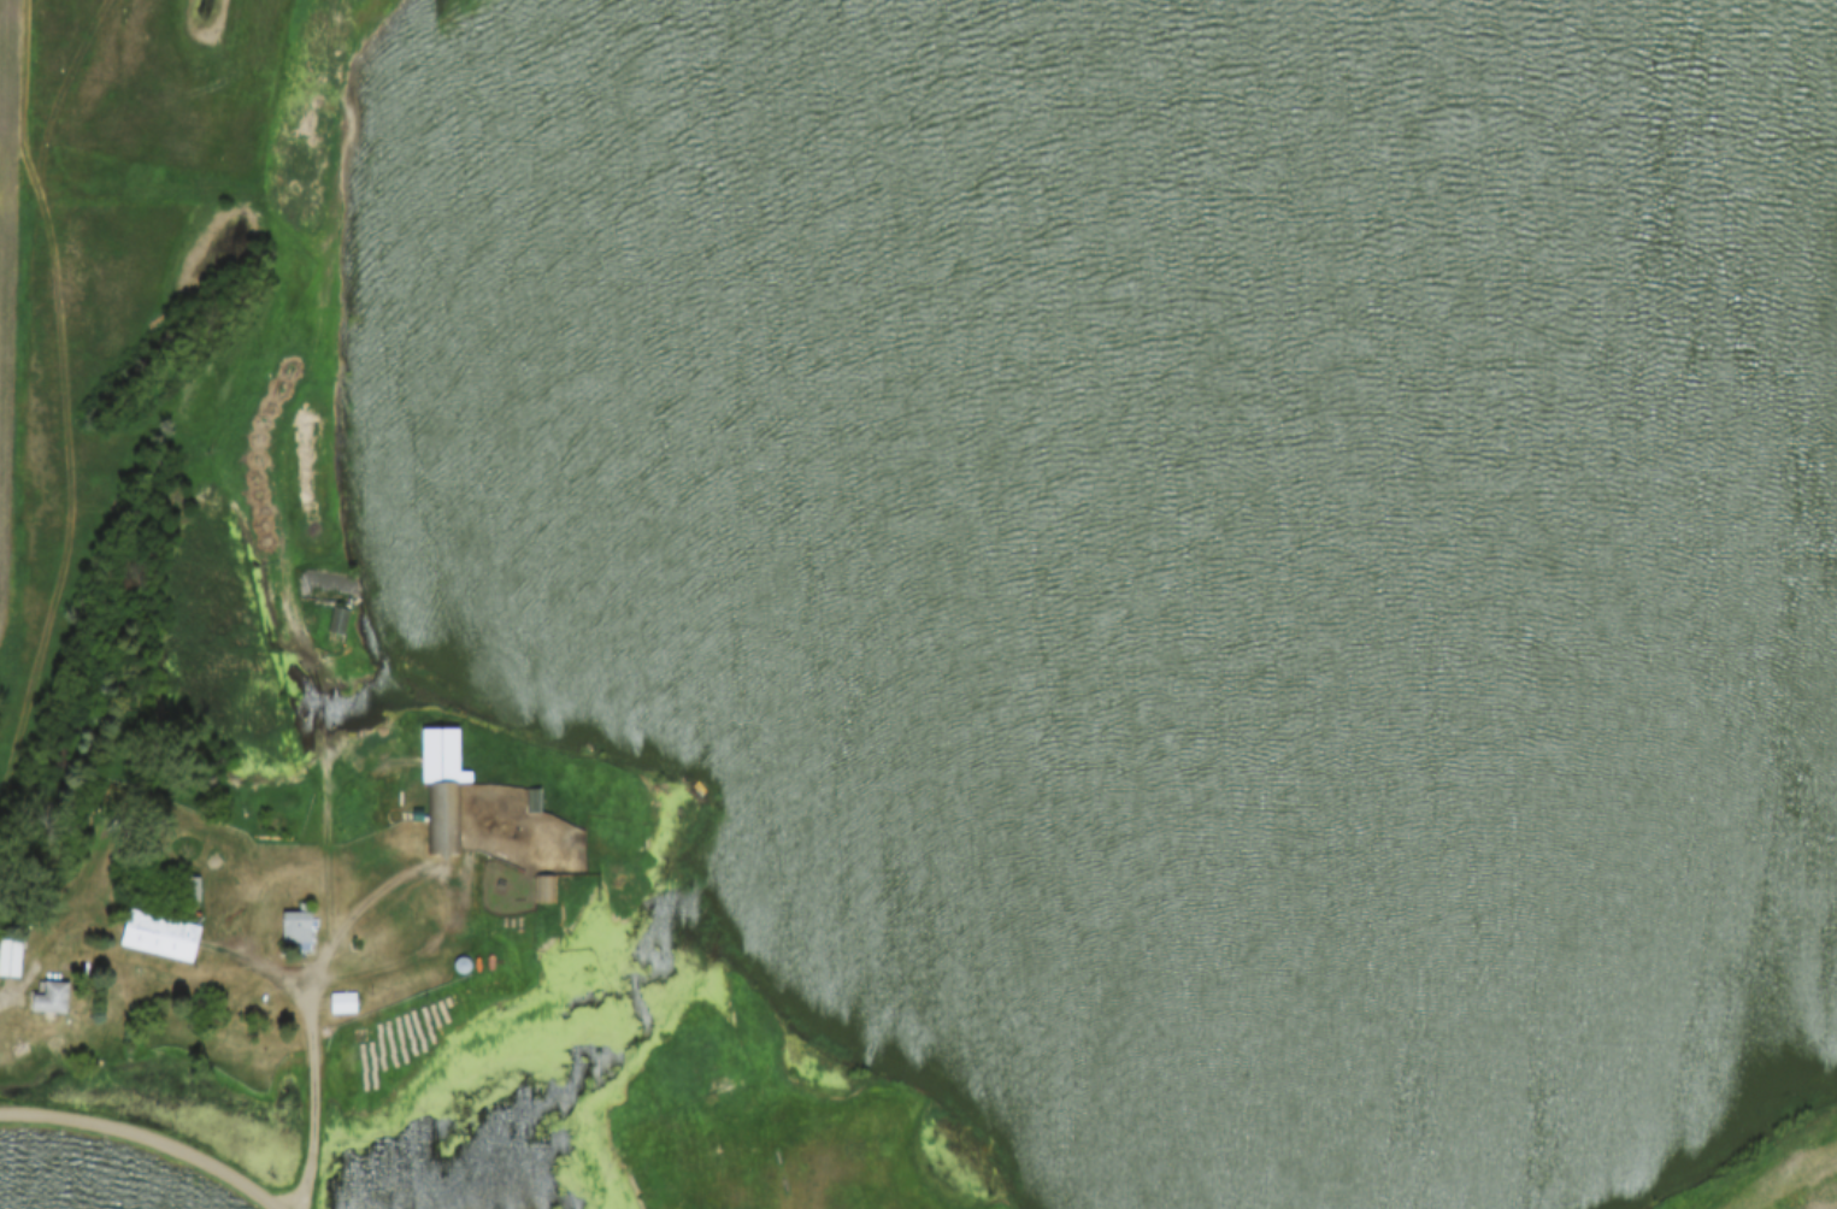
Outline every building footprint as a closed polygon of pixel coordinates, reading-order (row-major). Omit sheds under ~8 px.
[(207,928),(134,912),(126,950),(200,965),(207,928)] [(282,915),(282,947),(319,947),(319,915),(282,915)] [(24,979),(25,942),(0,941),(0,978),(24,979)] [(72,984),(44,984),(44,996),(30,996),(30,1014),(72,1014),(72,984)] [(331,995),(331,1014),(359,1014),(359,995),(331,995)]
